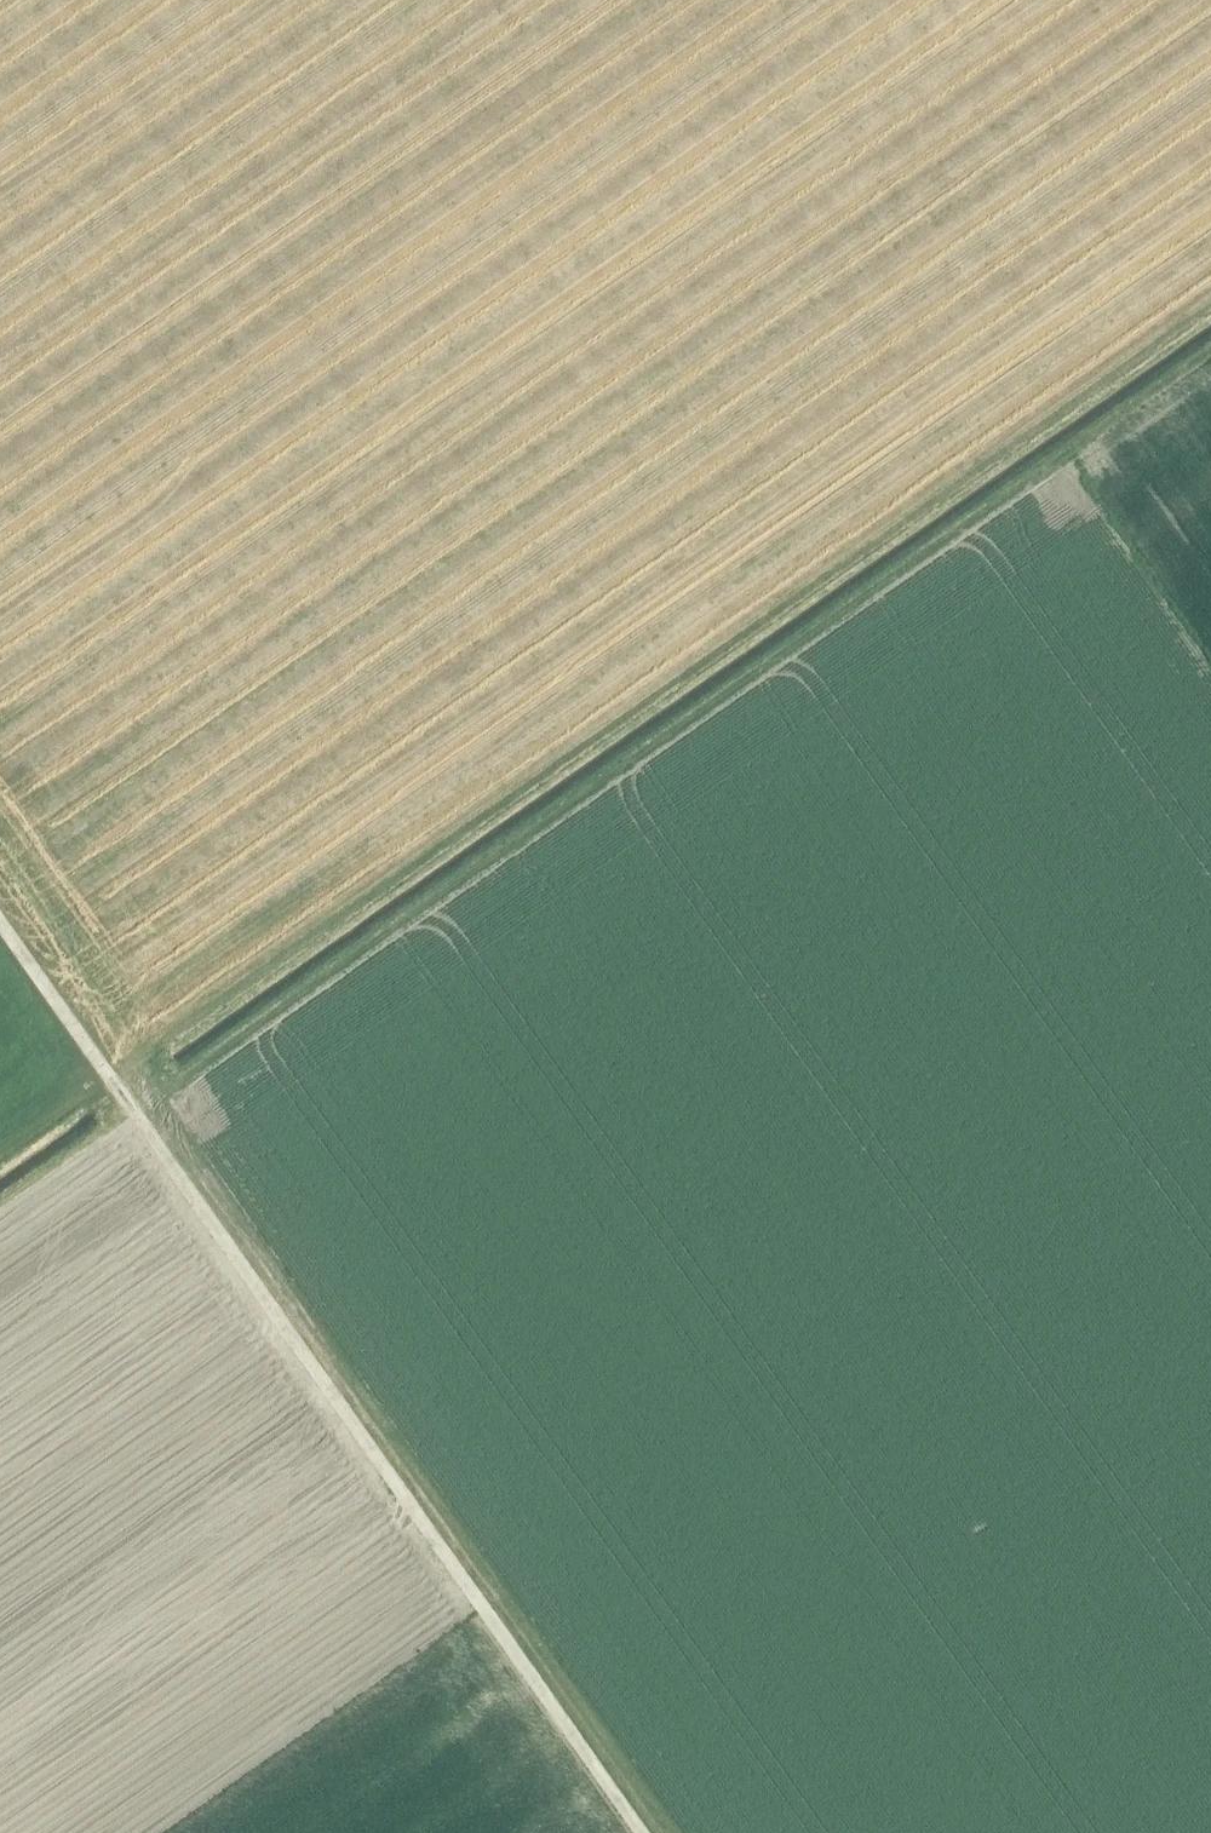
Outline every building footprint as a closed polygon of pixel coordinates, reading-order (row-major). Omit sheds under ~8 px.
[(286,1368),(296,1361),(282,1343),(273,1351),(286,1368)]
